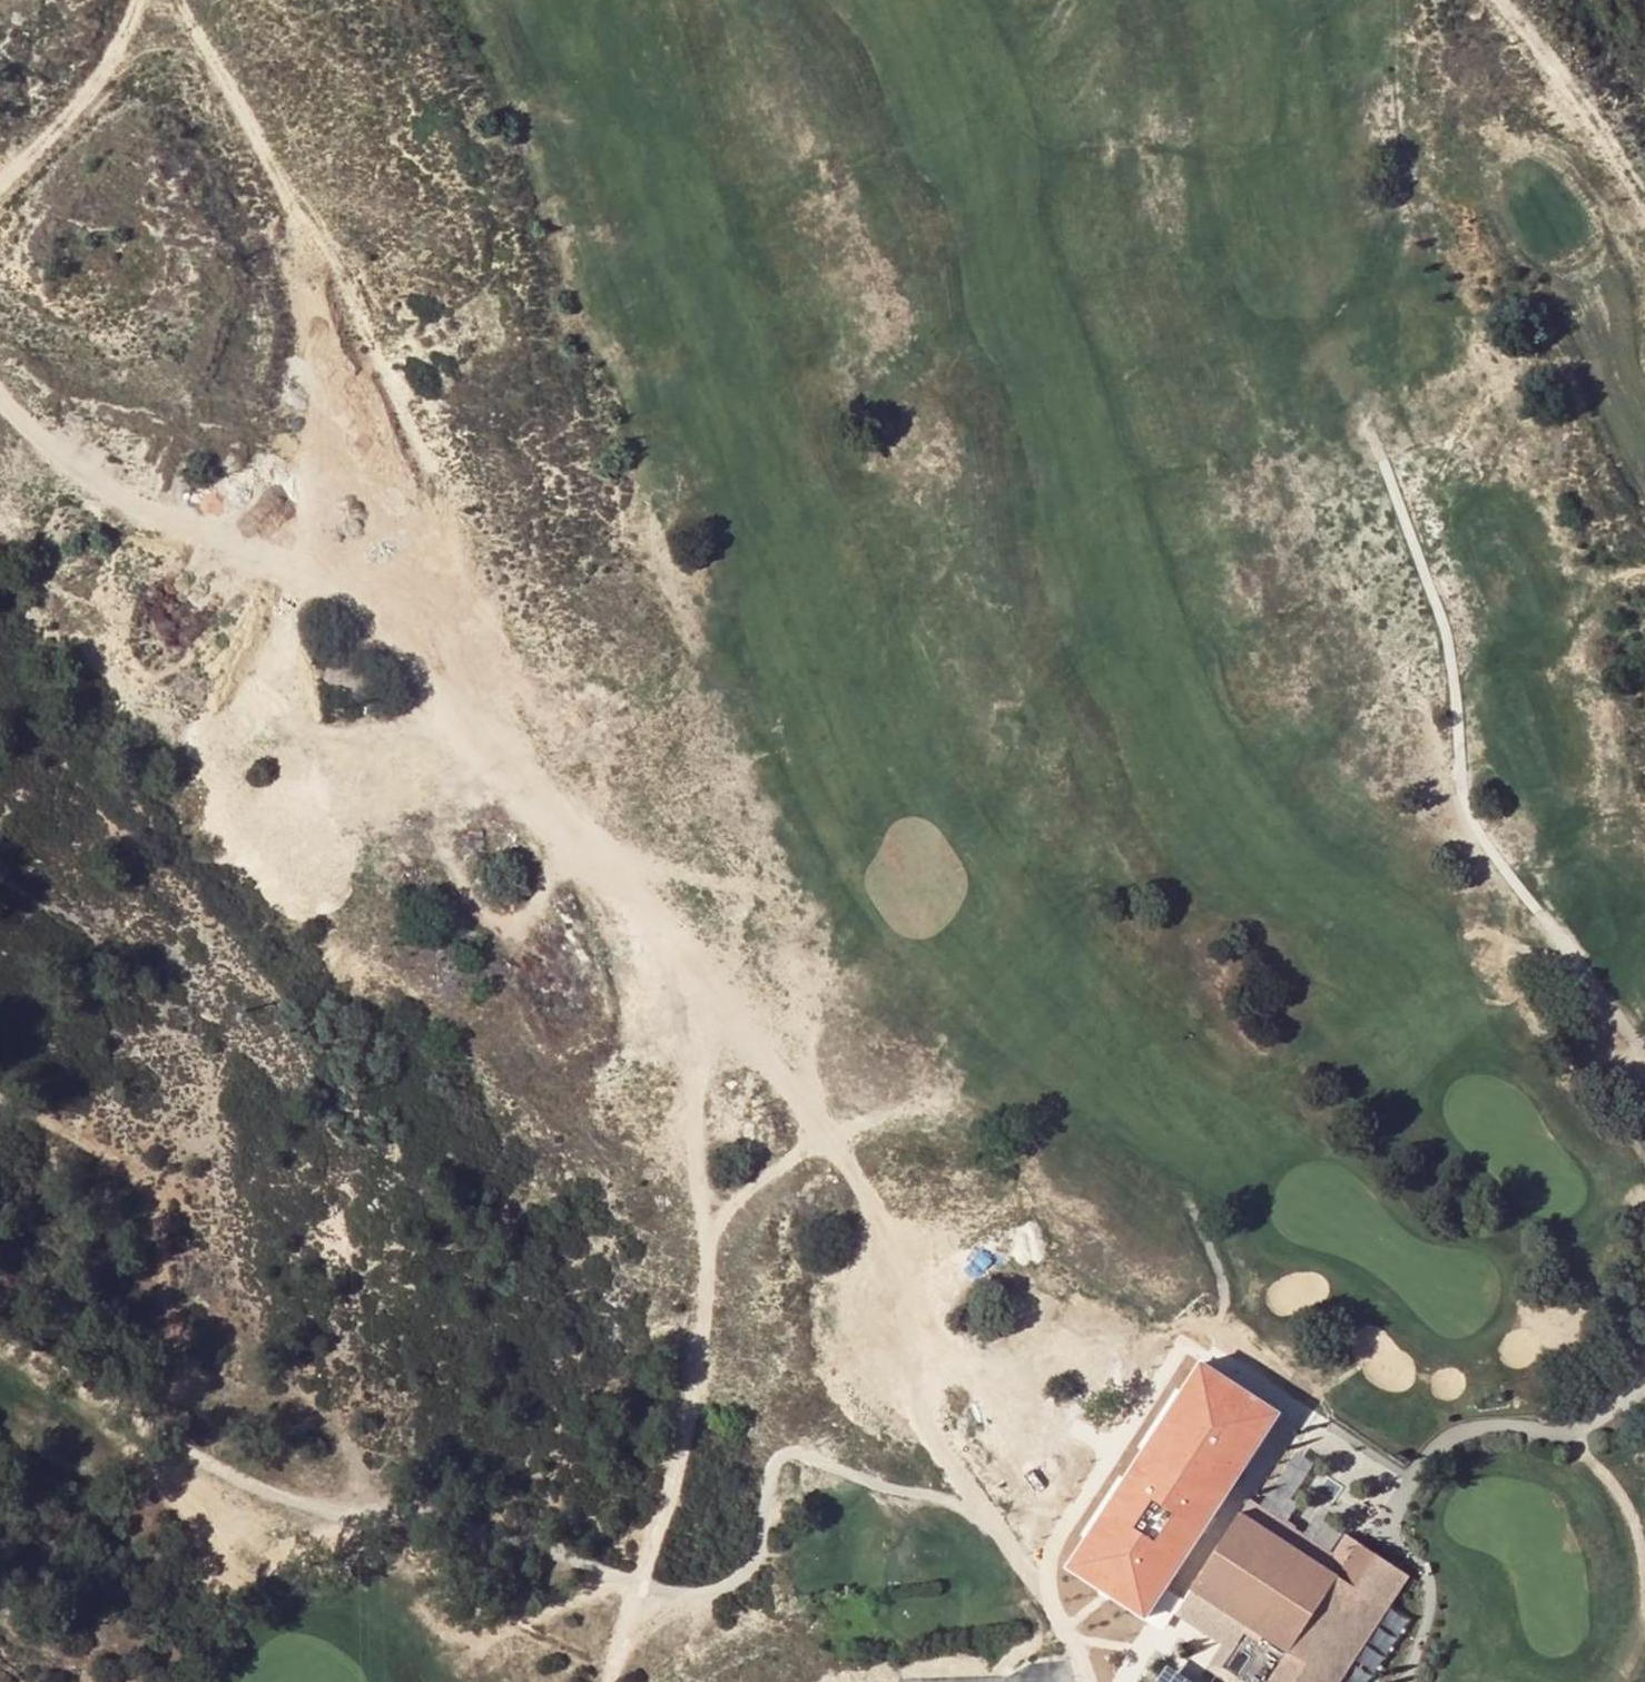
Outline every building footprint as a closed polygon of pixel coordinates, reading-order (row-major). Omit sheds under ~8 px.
[(1252,1392),(1128,1586),(1224,1648),(1214,1664),(1242,1681),(1343,1681),(1411,1577),(1361,1545),(1339,1578),(1243,1517),(1251,1504),(1302,1424),(1252,1392)] [(1339,1578),(1361,1545),(1348,1537),(1335,1558),(1251,1504),(1243,1517),(1339,1578)]
